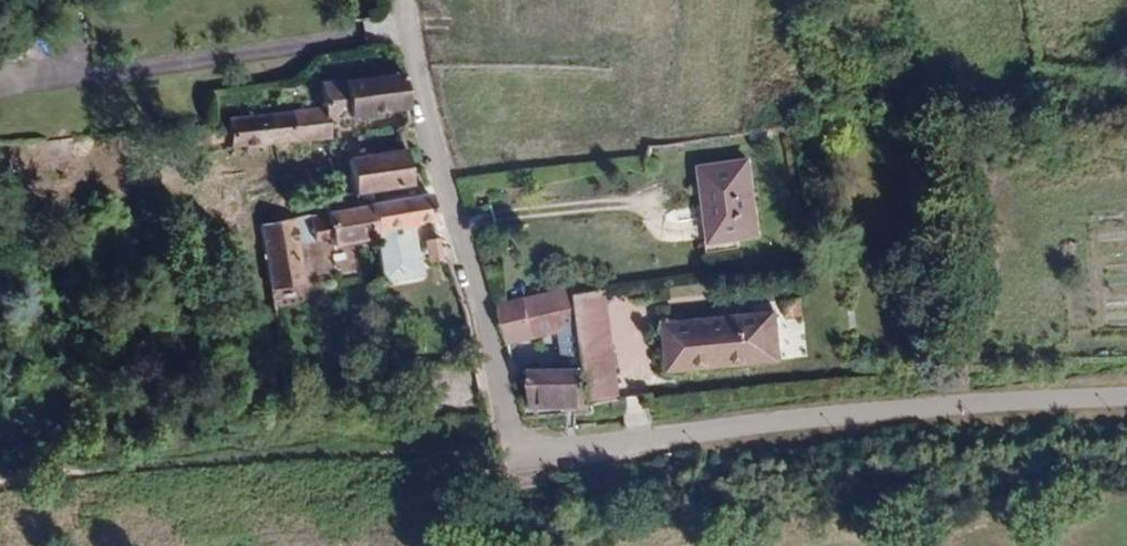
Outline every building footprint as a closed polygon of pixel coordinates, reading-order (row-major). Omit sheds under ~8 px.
[(421,108),(409,69),(363,77),(369,107),(372,117),(421,108)] [(369,107),(259,123),(264,159),(272,158),(377,139),(372,117),(369,107)] [(231,127),(212,129),(215,154),(251,148),(248,125),(231,127)] [(384,158),(391,190),(436,176),(433,147),(384,158)] [(719,156),(720,220),(720,227),(771,227),(770,155),(719,156)] [(430,228),(451,219),(443,190),(394,203),(300,231),(306,258),(307,275),(336,268),(327,236),(340,233),(343,242),(354,239),(358,253),(404,239),(406,247),(433,240),(430,228)] [(261,220),(264,287),(301,285),(299,218),(261,220)] [(307,275),(310,301),(343,292),(340,280),(336,268),(307,275)] [(594,347),(595,397),(629,398),(627,276),(594,277),(594,317),(594,347)] [(499,279),(505,317),(594,317),(594,277),(499,279)] [(680,311),(681,362),(789,361),(787,310),(680,311)] [(532,396),(595,397),(594,347),(532,345),(532,396)]
